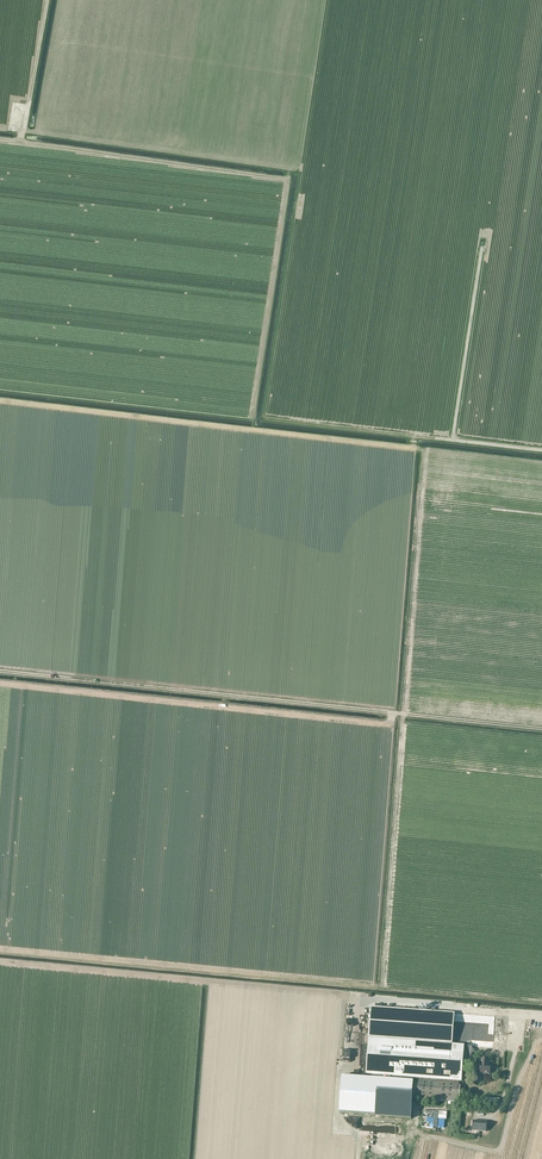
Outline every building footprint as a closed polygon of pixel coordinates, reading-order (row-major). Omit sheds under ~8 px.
[(378,1007),(373,1075),(460,1081),(462,1082),(463,1062),(471,1062),(471,1055),(475,1052),(472,1048),(473,1042),(465,1041),(465,1046),(453,1045),(456,1014),(378,1007)] [(481,1068),(478,1068),(477,1073),(480,1074),(480,1075),(485,1075),(486,1074),(491,1074),(491,1073),(492,1073),(492,1070),(491,1070),(491,1066),(488,1066),(489,1059),(482,1059),(482,1060),(477,1060),(477,1066),(481,1067),(481,1068)] [(341,1076),(338,1117),(457,1126),(459,1099),(460,1081),(417,1078),(373,1075),(372,1078),(341,1076)] [(474,1121),(473,1131),(486,1132),(487,1122),(474,1121)]
